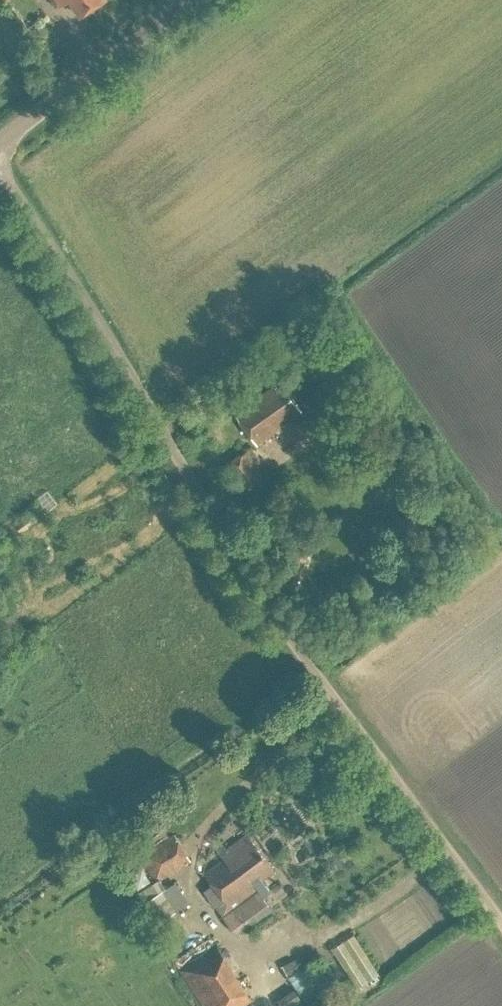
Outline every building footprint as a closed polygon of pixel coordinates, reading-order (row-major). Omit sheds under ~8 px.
[(102,0),(56,0),(60,6),(68,0),(79,16),(102,0)] [(302,412),(283,383),(237,413),(257,443),(286,424),(285,423),(302,412)] [(317,419),(310,424),(318,435),(325,430),(317,419)] [(269,478),(251,450),(228,464),(246,492),(269,478)] [(31,523),(27,518),(16,526),(20,532),(31,523)] [(291,538),(280,534),(276,544),(287,548),(291,538)] [(256,884),(275,871),(249,833),(228,848),(230,852),(223,857),(225,859),(203,873),(212,885),(206,889),(222,914),(231,908),(257,890),(259,889),(256,884)] [(158,881),(193,861),(177,834),(142,854),(158,881)] [(137,895),(133,887),(123,893),(127,901),(137,895)] [(179,911),(165,889),(144,902),(158,924),(179,911)] [(235,932),(269,908),(257,890),(231,908),(222,914),(235,932)] [(359,932),(335,943),(356,988),(380,977),(359,932)] [(205,1005),(244,1005),(254,1000),(219,944),(181,968),(205,1005)] [(287,975),(321,959),(315,948),(282,964),(287,975)]
